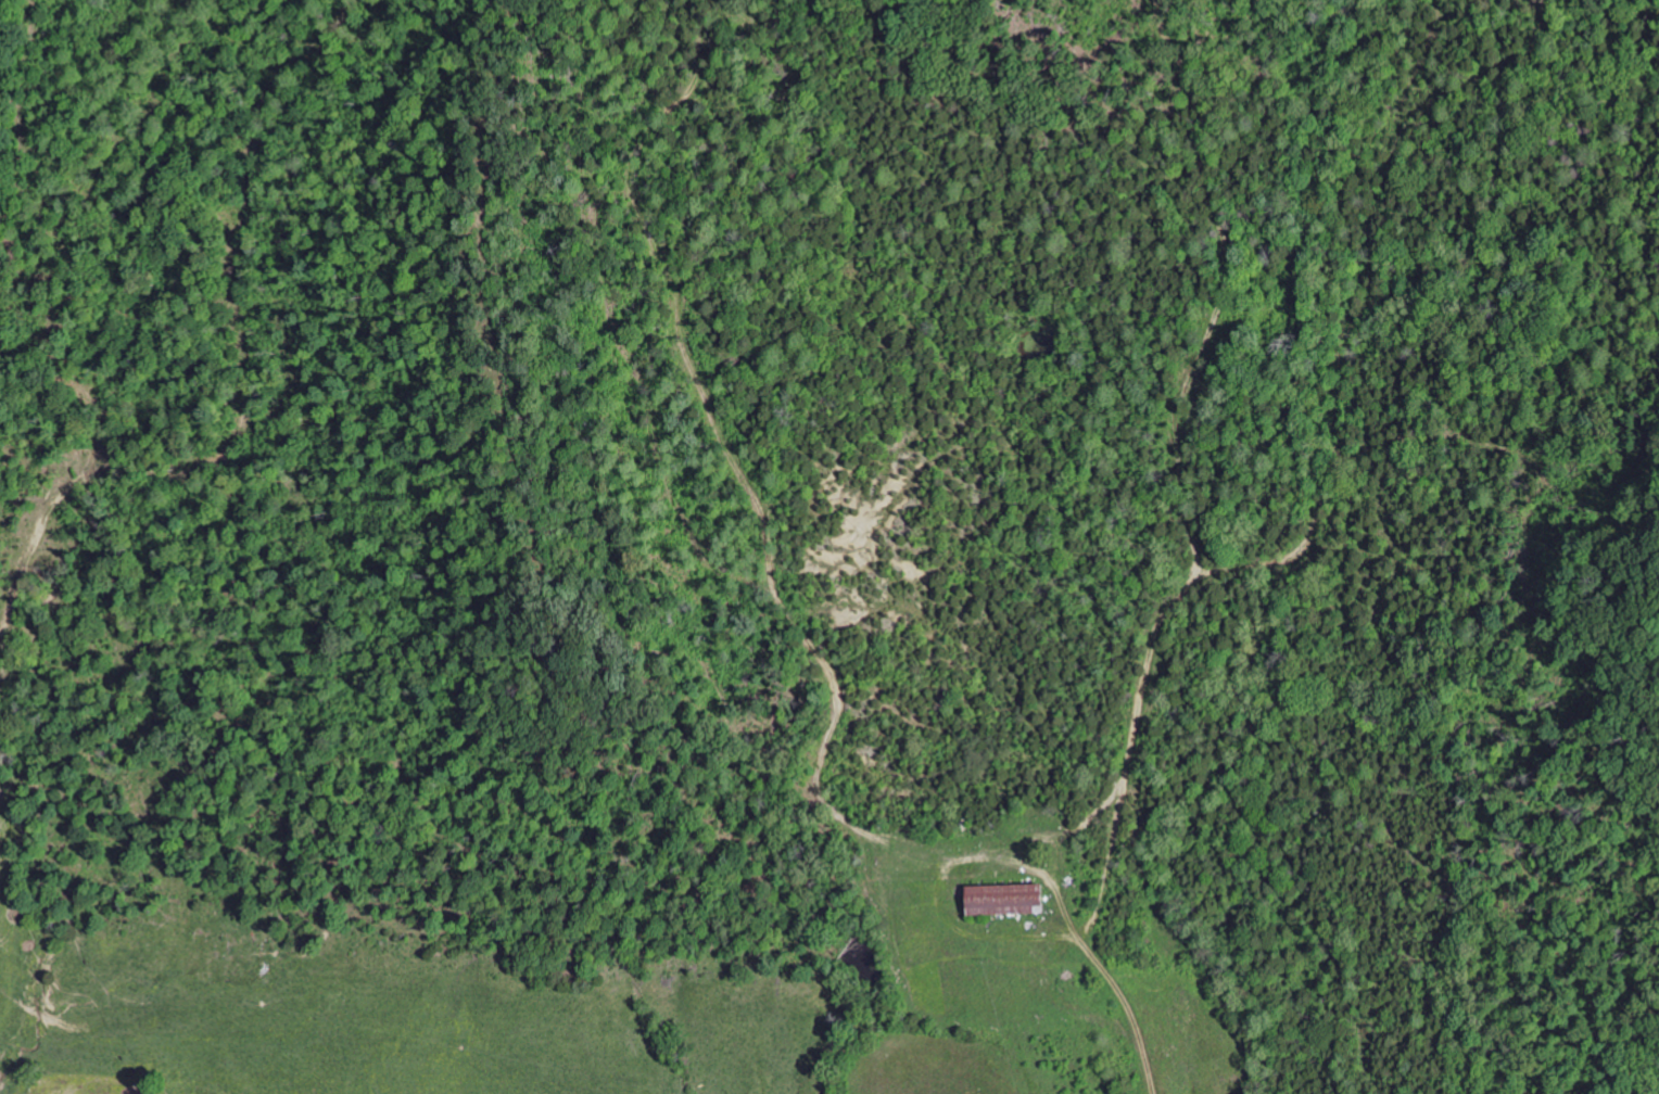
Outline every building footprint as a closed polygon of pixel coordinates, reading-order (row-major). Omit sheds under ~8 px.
[(971,917),(1049,915),(1049,885),(970,887),(971,917)]
